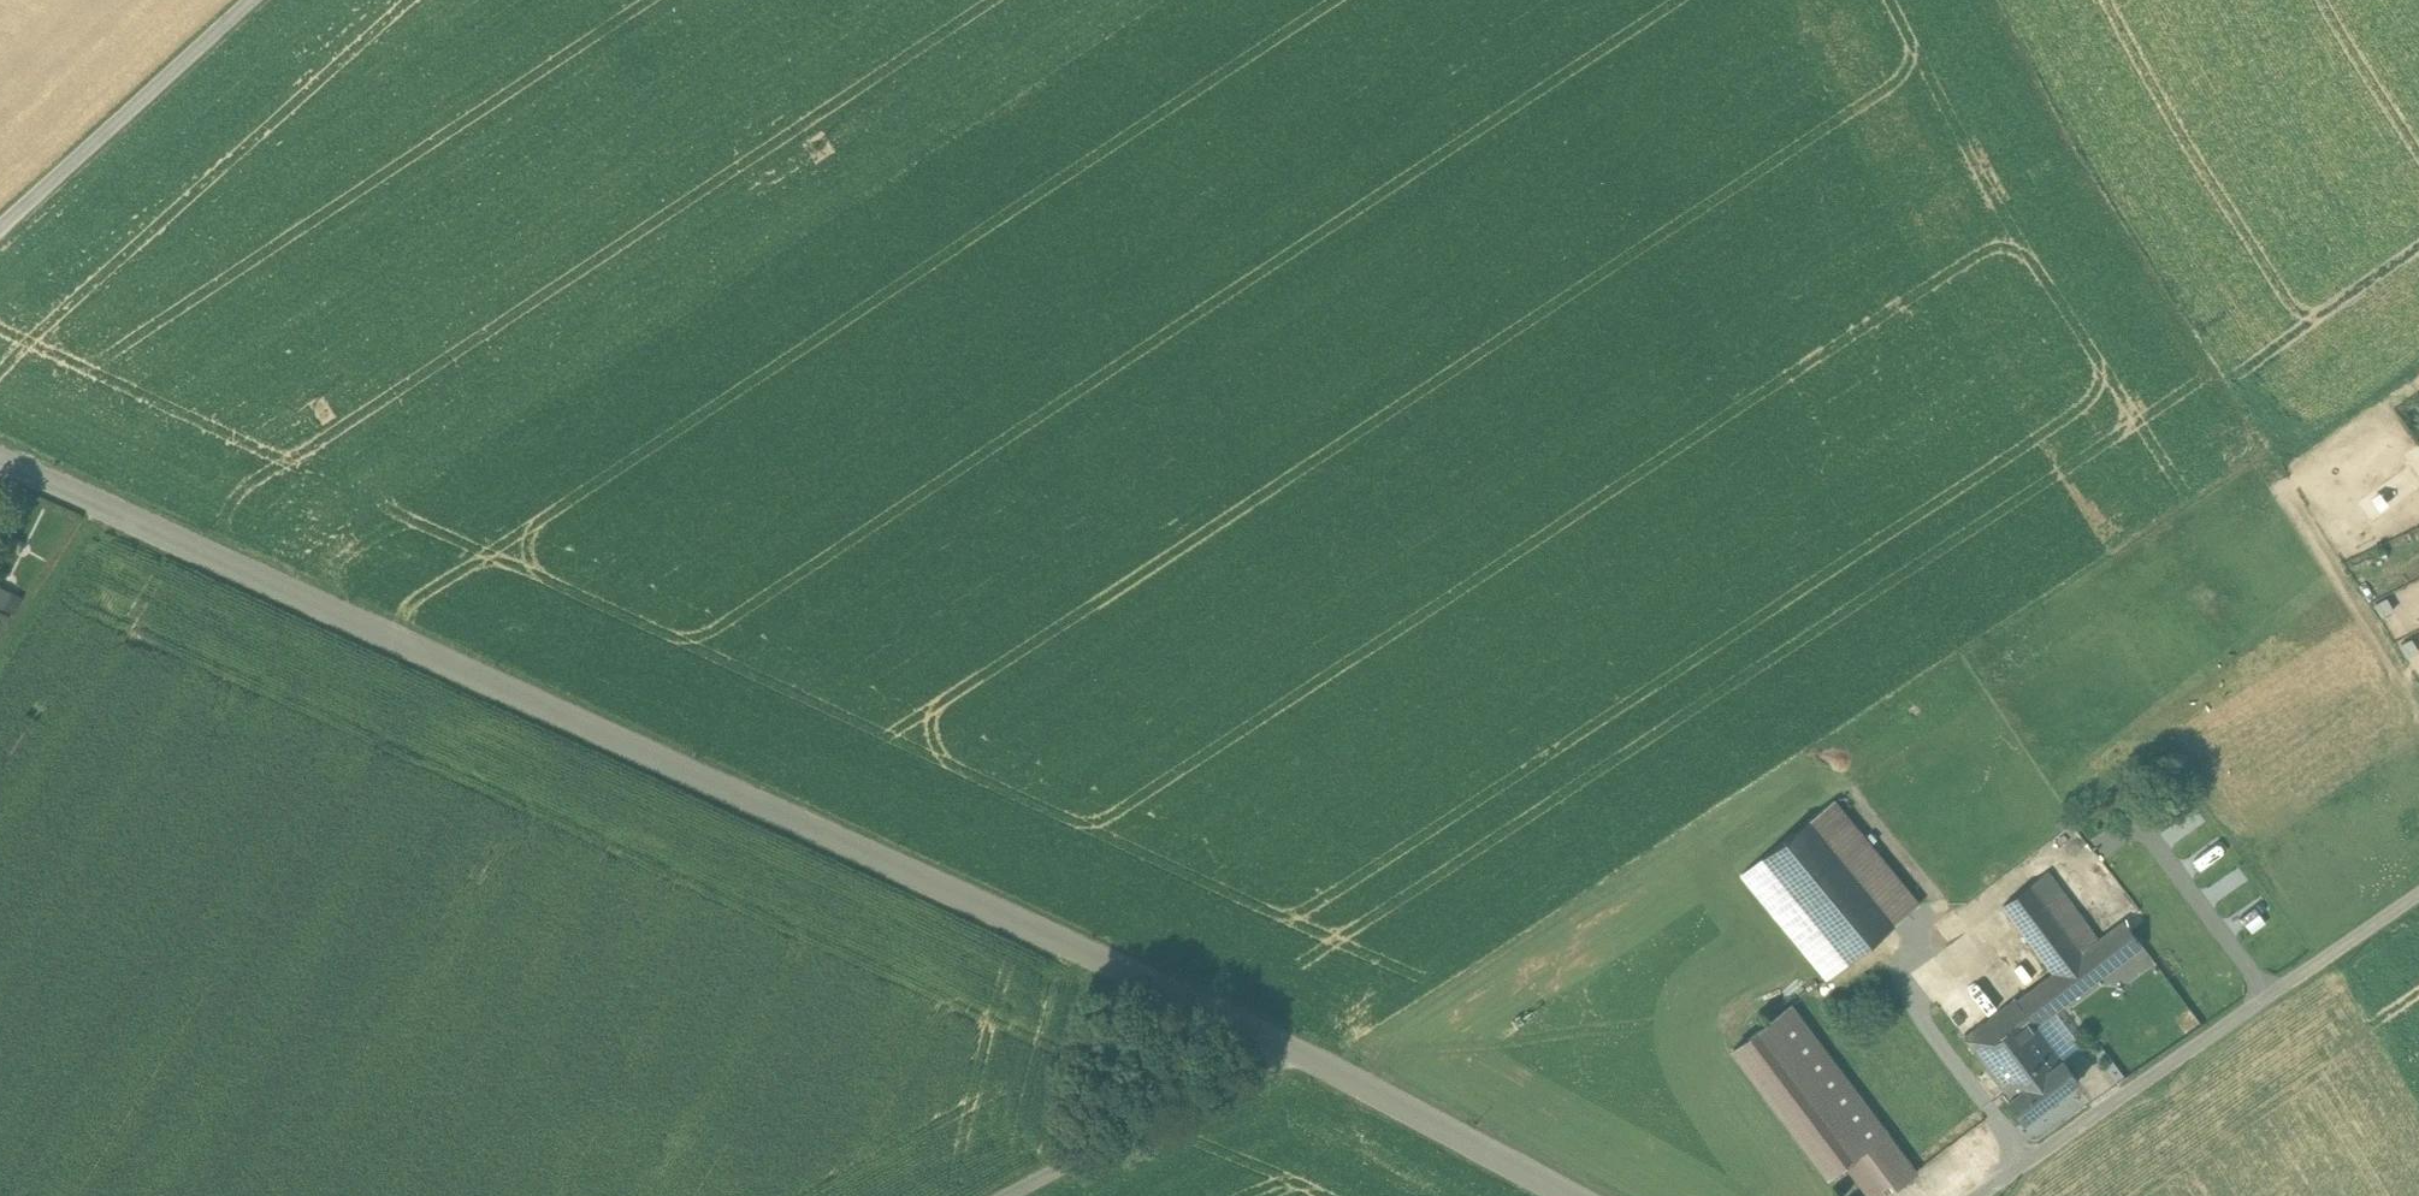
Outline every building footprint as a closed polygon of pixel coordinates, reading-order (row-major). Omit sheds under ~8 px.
[(0,587),(0,607),(15,614),(23,599),(0,587)] [(1863,883),(1811,819),(1743,873),(1828,978),(1896,923),(1863,883)] [(1886,865),(1863,883),(1896,923),(1919,905),(1886,865)] [(2099,940),(2048,872),(2004,905),(2055,973),(2018,1001),(2015,997),(2014,998),(2027,1016),(2029,1016),(2039,1008),(2046,1017),(2143,945),(2124,921),(2099,940)] [(2014,998),(1964,1035),(2006,1091),(2003,1093),(2008,1100),(2062,1059),(2029,1016),(2027,1016),(2014,998)] [(1791,1006),(1733,1049),(1829,1176),(1846,1163),(1871,1195),(1886,1195),(1917,1173),(1791,1006)] [(2062,1059),(2008,1100),(2025,1122),(2079,1081),(2063,1059),(2062,1059)]
